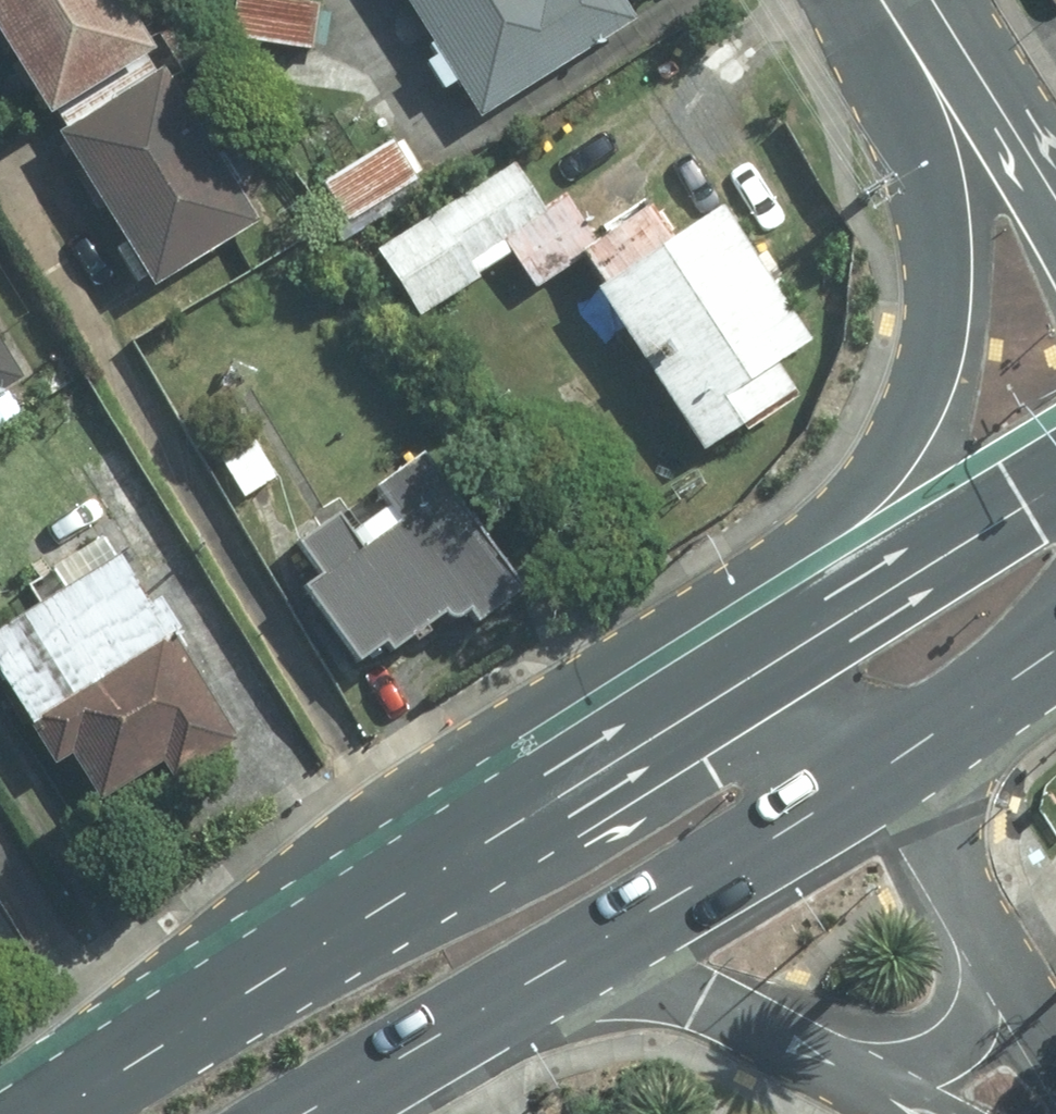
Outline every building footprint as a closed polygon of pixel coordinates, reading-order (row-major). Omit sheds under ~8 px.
[(58,102),(163,40),(139,0),(0,0),(0,4),(58,102)] [(237,37),(322,41),(323,0),(238,0),(237,37)] [(488,107),(640,13),(633,0),(421,0),(488,107)] [(172,60),(67,126),(164,277),(268,211),(172,60)] [(435,184),(402,130),(319,182),(353,236),(435,184)] [(798,387),(779,358),(819,333),(732,198),(680,231),(659,198),(603,234),(574,187),(553,201),(524,155),(385,244),(426,308),(514,253),(537,289),(596,251),(717,439),(798,387)] [(31,374),(0,324),(0,393),(31,374)] [(285,480),(252,429),(214,454),(246,504),(285,480)] [(348,507),(304,537),(327,570),(312,580),(371,664),(471,595),(482,610),(530,577),(435,446),(388,478),(412,513),(371,541),(348,507)] [(240,738),(126,550),(0,627),(0,653),(65,758),(79,749),(105,790),(168,751),(182,773),(240,738)]
